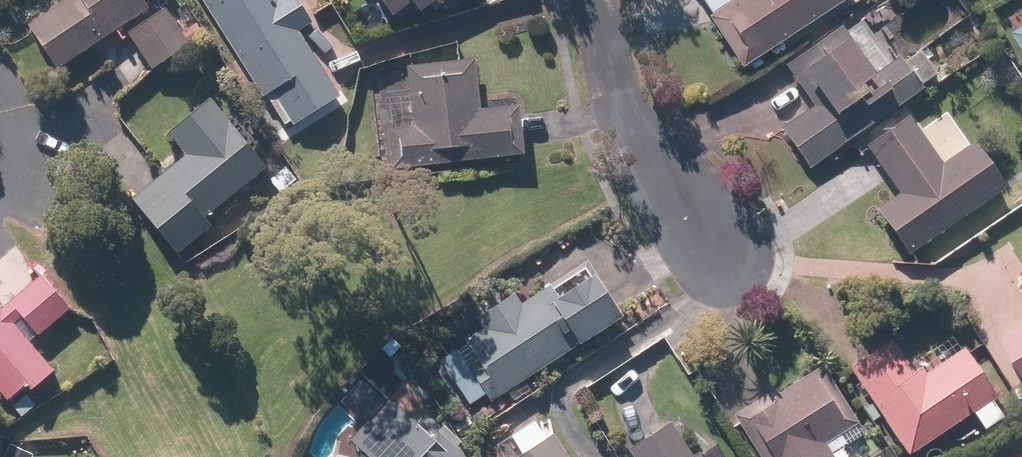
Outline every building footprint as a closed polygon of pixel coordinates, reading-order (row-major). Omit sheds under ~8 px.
[(184,50),(152,0),(65,0),(21,28),(48,72),(118,28),(146,73),(184,50)] [(286,130),(336,99),(297,37),(312,28),(294,0),(203,0),(286,130)] [(380,26),(402,10),(411,21),(430,7),(433,12),(449,0),(360,0),(380,26)] [(845,0),(693,0),(739,70),(845,0)] [(915,54),(901,64),(897,59),(887,65),(854,18),(781,69),(807,106),(778,127),(808,170),(934,82),(915,54)] [(1008,36),(1021,57),(1021,27),(1008,36)] [(514,107),(476,110),(472,61),(400,67),(401,82),(380,84),(387,170),(518,159),(514,107)] [(163,138),(179,158),(126,202),(172,257),(207,229),(202,223),(262,174),(204,103),(163,138)] [(862,147),(895,196),(872,211),(902,257),(1000,191),(970,146),(938,167),(905,118),(862,147)] [(480,410),(487,405),(614,322),(578,267),(515,308),(509,298),(437,345),(480,410)] [(5,408),(15,420),(35,404),(24,392),(49,371),(13,329),(20,323),(33,339),(66,312),(39,281),(0,314),(0,313),(0,403),(5,408)] [(1021,379),(1021,328),(1000,342),(1021,379)] [(893,337),(844,369),(899,455),(967,411),(982,433),(1003,419),(957,347),(916,373),(893,337)] [(729,415),(754,456),(849,456),(843,447),(859,437),(816,364),(729,415)] [(420,420),(410,430),(358,377),(337,398),(362,423),(345,440),(361,456),(457,456),(420,420)] [(694,451),(688,455),(665,421),(624,448),(629,456),(698,456),(694,451)] [(549,436),(542,441),(531,424),(506,439),(517,456),(516,456),(563,456),(549,436)]
